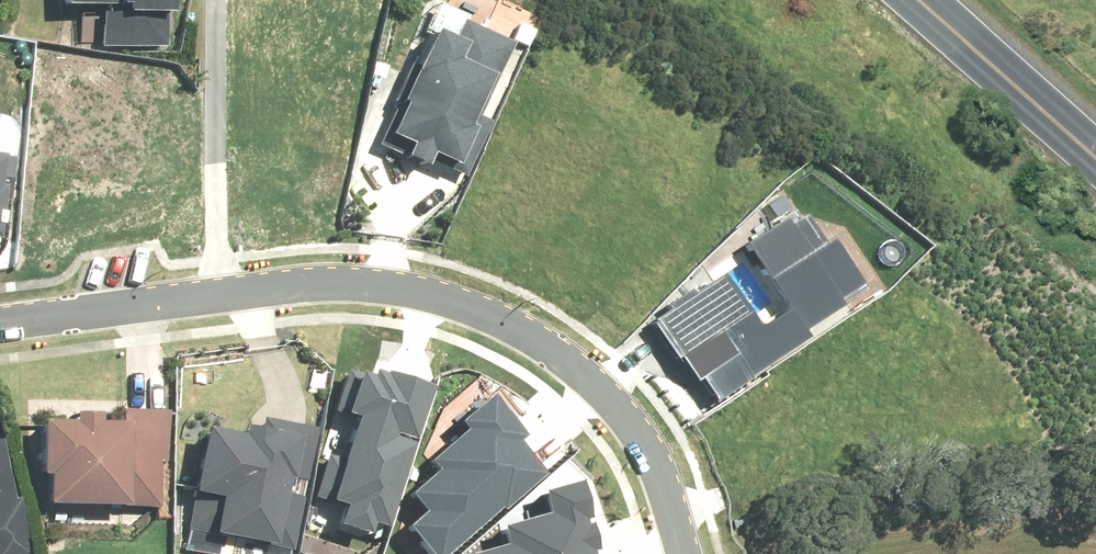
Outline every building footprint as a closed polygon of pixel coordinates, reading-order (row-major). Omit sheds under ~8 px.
[(162,0),(57,0),(57,5),(104,4),(105,43),(163,42),(162,0)] [(461,45),(427,30),(375,148),(439,176),(443,167),(467,178),(490,125),(476,119),(509,44),(469,27),(461,45)] [(730,274),(660,318),(713,401),(853,313),(843,298),(869,282),(840,237),(826,246),(806,215),(757,246),(795,306),(763,326),(730,274)] [(342,501),(336,519),(367,529),(371,516),(384,520),(427,385),(368,366),(366,372),(348,366),(343,381),(350,383),(342,409),(353,413),(339,455),(326,451),(313,492),(342,501)] [(398,526),(423,553),(442,553),(540,468),(515,441),(522,434),(486,393),(457,418),(462,423),(421,460),(429,468),(406,488),(422,505),(398,526)] [(115,424),(36,422),(34,479),(47,479),(47,501),(156,504),(158,459),(170,460),(172,413),(115,411),(115,424)] [(199,426),(185,494),(221,502),(213,541),(279,553),(288,553),(314,429),(266,420),(262,439),(199,426)] [(0,446),(0,553),(27,553),(0,446)] [(572,482),(537,491),(543,515),(494,528),(499,546),(468,553),(591,553),(572,482)]
